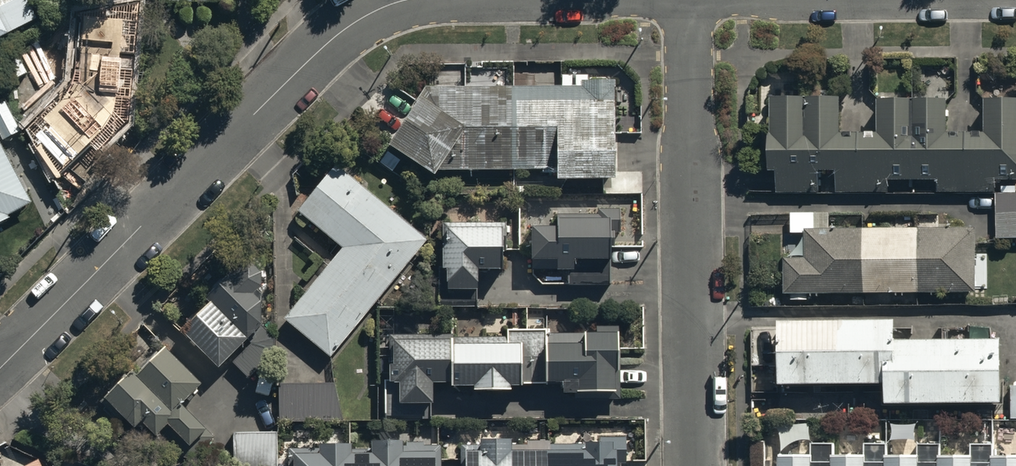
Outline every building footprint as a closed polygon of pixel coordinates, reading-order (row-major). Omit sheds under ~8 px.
[(27,0),(0,0),(0,37),(36,17),(27,0)] [(102,38),(139,43),(145,3),(126,0),(107,0),(102,38)] [(96,70),(87,54),(27,87),(32,97),(28,99),(52,143),(57,140),(70,164),(129,132),(105,90),(110,87),(100,68),(96,70)] [(380,161),(392,169),(402,155),(431,176),(436,169),(554,170),(554,180),(613,180),(614,78),(580,78),(580,86),(425,85),(380,161)] [(769,100),(769,168),(777,168),(777,194),(819,194),(819,171),(834,171),(834,194),(889,193),(889,180),(938,180),(938,193),(995,192),(995,180),(1015,180),(1015,97),(983,97),(983,133),(947,133),(947,98),(876,99),(876,135),(837,135),(837,100),(769,100)] [(11,218),(9,215),(32,203),(0,140),(0,224),(11,218)] [(335,164),(298,211),(341,249),(282,317),(329,358),(428,243),(335,164)] [(999,193),(999,236),(1015,236),(1015,193),(999,193)] [(610,284),(610,231),(620,231),(620,209),(597,209),(597,215),(554,216),(554,225),(529,225),(530,258),(555,258),(555,270),(567,269),(567,285),(610,284)] [(501,224),(442,223),(442,268),(444,268),(444,288),(476,289),(476,268),(500,268),(501,224)] [(784,293),(974,292),(974,228),(804,229),(804,260),(784,260),(784,293)] [(208,301),(179,330),(217,367),(226,357),(247,378),(275,350),(273,336),(261,324),(260,273),(246,260),(234,273),(230,270),(204,298),(208,301)] [(777,383),(883,382),(883,403),(1000,402),(1000,339),(894,339),(894,319),(777,320),(777,383)] [(507,333),(391,335),(391,382),(385,382),(385,419),(431,418),(430,382),(449,382),(449,385),(472,385),(472,389),(509,388),(509,383),(559,383),(559,398),(618,397),(617,326),(594,327),(594,331),(546,332),(546,329),(507,329),(507,333)] [(202,385),(165,348),(137,376),(132,370),(106,396),(151,443),(167,428),(195,456),(214,436),(182,404),(202,385)] [(333,382),(279,382),(280,424),(348,422),(333,382)] [(234,432),(234,465),(278,465),(277,431),(234,432)] [(462,445),(462,465),(622,465),(622,438),(598,438),(598,441),(582,441),(582,444),(550,444),(550,439),(527,439),(527,444),(510,444),(510,438),(480,438),(480,444),(462,445)] [(288,465),(441,465),(441,444),(423,444),(423,441),(400,441),(400,439),(371,439),(371,451),(349,451),(349,442),(319,442),(319,447),(288,447),(288,465)] [(993,455),(993,443),(971,443),(971,453),(942,454),(942,443),(916,443),(916,453),(888,453),(888,442),(862,442),(862,452),(835,452),(835,442),(810,442),(810,453),(777,453),(777,465),(1015,465),(1015,455),(993,455)]
